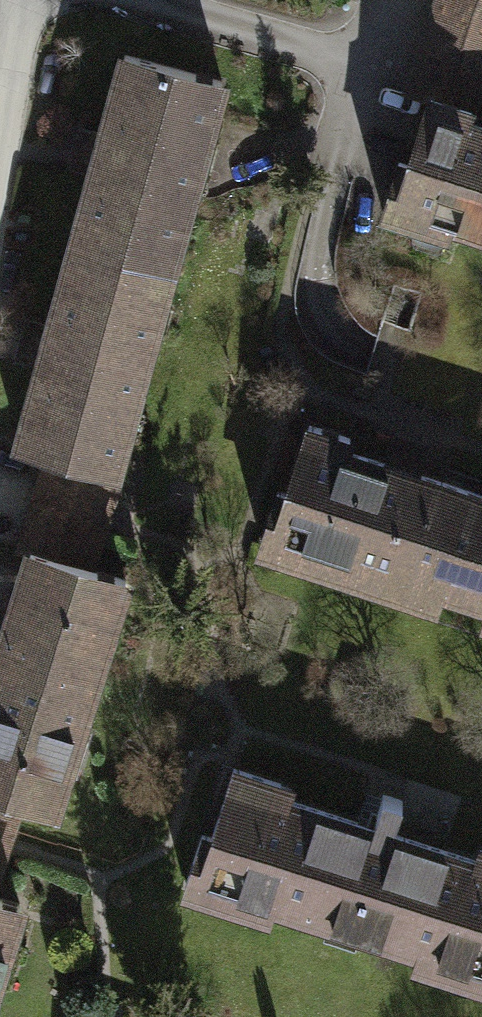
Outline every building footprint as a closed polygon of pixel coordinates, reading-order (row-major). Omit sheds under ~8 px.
[(408,85),(481,109),(481,105),(481,0),(437,0),(408,85)] [(0,447),(0,459),(32,468),(113,491),(224,89),(108,57),(0,447)] [(425,91),(404,157),(397,155),(378,213),(481,245),(481,122),(472,118),(475,107),(425,91)] [(253,551),(466,620),(481,625),(481,488),(400,461),(350,445),(353,434),(306,419),(289,471),(285,483),(276,480),(253,551)] [(7,554),(13,556),(88,578),(113,491),(32,468),(7,554)] [(0,599),(0,813),(15,817),(50,828),(124,589),(88,578),(13,556),(0,599)] [(226,757),(181,891),(269,920),(273,908),(413,955),(410,964),(481,988),(481,840),(480,839),(476,852),(290,789),(293,780),(226,757)] [(15,817),(0,813),(0,866),(15,817)] [(22,911),(0,904),(0,981),(22,911)]
